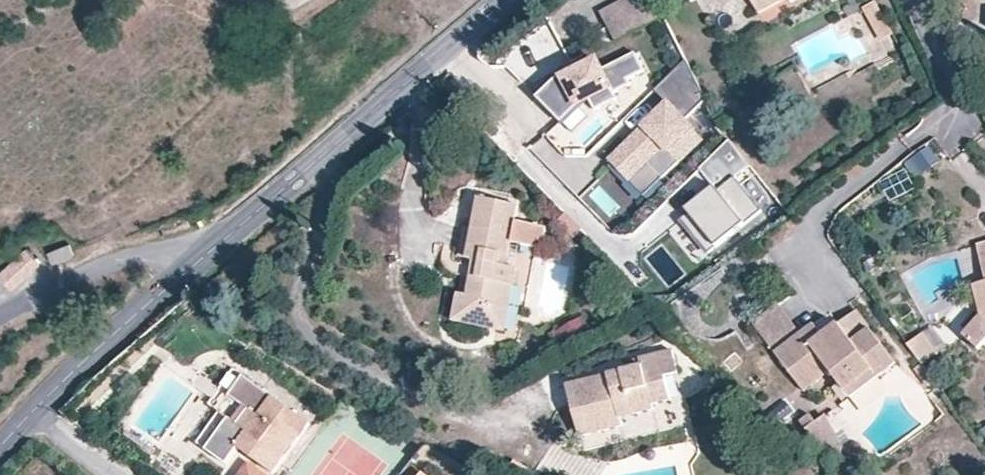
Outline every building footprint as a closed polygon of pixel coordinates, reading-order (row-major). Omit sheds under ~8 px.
[(663,16),(654,0),(622,0),(598,13),(605,25),(614,42),(663,16)] [(782,0),(749,0),(757,14),(782,0)] [(875,2),(862,9),(878,40),(893,34),(875,2)] [(556,78),(537,97),(562,122),(578,106),(588,100),(594,111),(615,100),(612,94),(629,85),(626,80),(643,72),(634,54),(601,71),(596,62),(563,79),(562,76),(556,78)] [(703,97),(685,60),(654,92),(668,106),(610,164),(642,196),(699,138),(681,120),(703,97)] [(718,190),(682,219),(708,254),(760,210),(737,183),(754,168),(740,152),(729,139),(699,170),(718,190)] [(931,145),(905,162),(915,177),(941,160),(931,145)] [(518,206),(479,199),(474,230),(468,261),(475,262),(468,298),(473,299),(470,316),(489,319),(492,302),(509,305),(515,268),(507,267),(511,243),(543,248),(546,228),(515,222),(518,206)] [(468,261),(474,230),(464,228),(459,258),(468,261)] [(54,265),(75,255),(70,244),(50,254),(54,265)] [(984,276),(984,244),(977,247),(984,276)] [(39,263),(26,249),(5,269),(0,274),(0,277),(11,289),(39,263)] [(972,286),(981,316),(984,311),(984,283),(972,286)] [(470,316),(473,299),(468,298),(458,296),(454,322),(504,331),(509,305),(492,302),(489,319),(470,316)] [(778,305),(753,324),(799,385),(825,365),(831,372),(850,397),(895,363),(869,329),(853,341),(838,324),(822,336),(810,346),(801,334),(778,305)] [(981,316),(963,336),(978,351),(984,344),(984,311),(981,316)] [(814,324),(801,334),(810,346),(822,336),(814,324)] [(928,338),(911,350),(926,371),(944,359),(928,338)] [(641,367),(631,369),(567,386),(579,437),(623,427),(622,419),(662,408),(660,403),(672,400),(666,378),(679,374),(672,350),(639,359),(641,367)] [(628,362),(631,369),(641,367),(639,359),(628,362)] [(805,392),(831,372),(825,365),(799,385),(805,392)] [(231,419),(207,450),(228,465),(238,450),(274,474),(275,474),(312,424),(247,378),(232,398),(244,407),(234,421),(231,419)] [(207,450),(231,419),(221,411),(198,444),(207,450)] [(810,417),(801,424),(829,455),(842,445),(823,418),(816,423),(810,417)] [(513,462),(508,472),(512,474),(534,474),(535,473),(513,462)] [(246,474),(270,474),(254,464),(246,474)]
